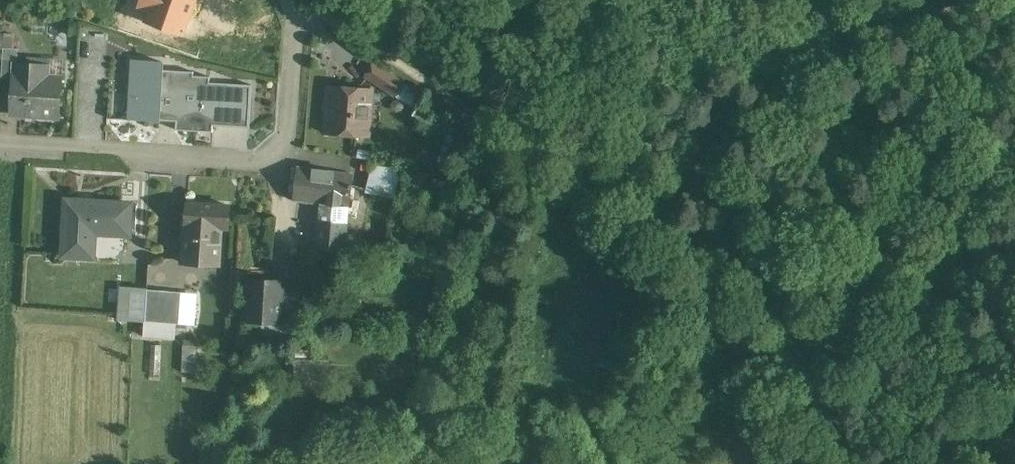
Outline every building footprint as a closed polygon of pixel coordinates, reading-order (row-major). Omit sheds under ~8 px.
[(4,48),(3,57),(2,78),(13,79),(14,63),(17,63),(18,50),(18,49),(4,48)] [(65,73),(65,59),(52,59),(51,72),(65,73)] [(252,85),(210,83),(210,77),(194,76),(194,72),(162,70),(163,62),(134,61),(130,120),(159,121),(160,114),(174,115),(177,116),(176,130),(213,132),(213,126),(250,129),(252,85)] [(11,115),(12,115),(59,118),(61,87),(46,86),(47,66),(15,63),(14,64),(11,114),(11,115)] [(374,63),(374,64),(366,76),(396,96),(404,84),(375,64),(374,63)] [(399,97),(413,104),(420,91),(406,83),(399,97)] [(327,134),(343,135),(344,135),(362,136),(363,120),(364,120),(369,120),(371,90),(330,86),(330,88),(336,88),(334,115),(328,115),(327,134)] [(448,133),(459,111),(420,93),(416,102),(420,104),(414,118),(448,133)] [(347,207),(348,199),(351,176),(299,169),(295,200),(295,201),(330,205),(328,220),(343,221),(344,208),(345,207),(347,207)] [(89,232),(104,233),(105,233),(128,234),(129,204),(65,200),(61,254),(87,256),(89,232)] [(188,203),(184,251),(184,263),(217,266),(220,229),(228,229),(230,207),(229,206),(188,203)] [(339,249),(342,224),(342,222),(318,219),(315,246),(339,249)] [(252,280),(250,294),(247,321),(279,324),(284,284),(252,280)] [(181,293),(166,291),(165,291),(147,290),(145,321),(178,324),(179,324),(181,293)] [(144,336),(163,338),(164,338),(174,338),(175,324),(146,322),(145,322),(144,336)] [(150,374),(159,375),(160,374),(161,346),(153,345),(151,345),(150,374)] [(184,345),(184,356),(183,372),(195,372),(196,347),(196,346),(195,346),(184,345)] [(707,349),(700,357),(695,362),(705,370),(716,358),(707,349)] [(297,356),(296,377),(330,378),(331,357),(297,356)]
